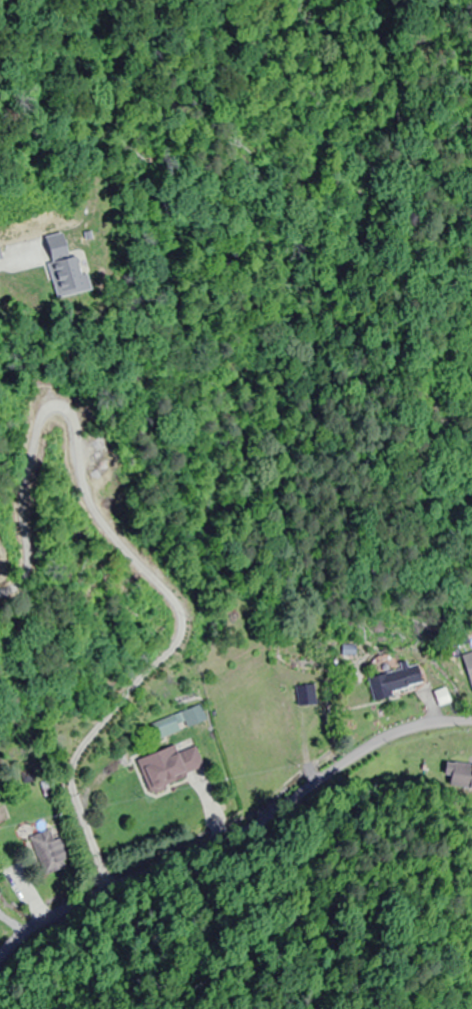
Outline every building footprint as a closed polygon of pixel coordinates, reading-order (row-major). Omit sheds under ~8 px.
[(420,663),(383,677),(390,695),(427,681),(420,663)] [(319,702),(315,684),(296,688),(301,707),(319,702)] [(157,740),(208,721),(202,705),(151,724),(157,740)] [(207,771),(197,745),(179,752),(176,745),(138,759),(150,791),(207,771)] [(445,764),(443,787),(471,790),(471,766),(445,764)] [(31,838),(46,877),(68,868),(53,829),(31,838)]
